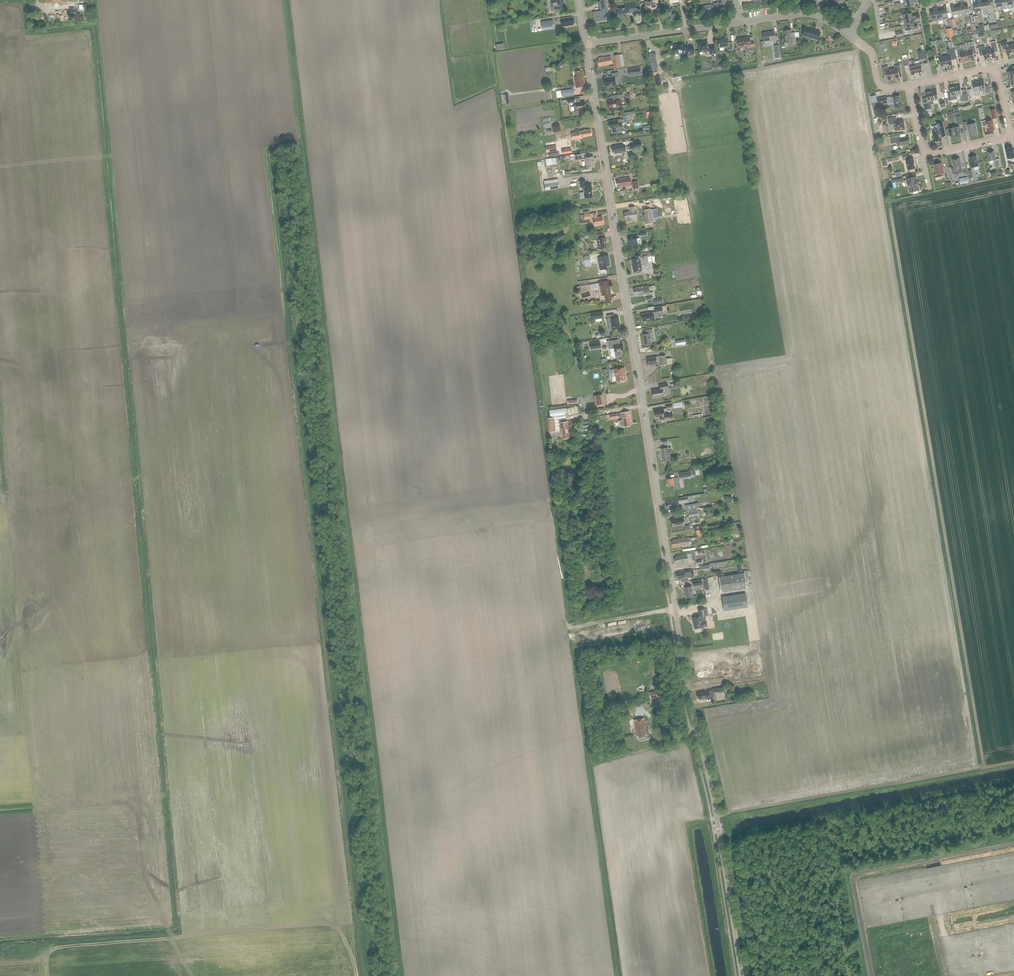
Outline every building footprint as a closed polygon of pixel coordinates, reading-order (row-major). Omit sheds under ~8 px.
[(564,0),(549,0),(550,7),(551,12),(555,11),(555,10),(564,8),(563,1),(564,1),(564,0)] [(594,14),(595,22),(604,21),(603,15),(608,14),(606,1),(606,0),(600,0),(600,1),(599,2),(600,11),(593,12),(594,14)] [(658,2),(658,0),(652,0),(644,2),(646,10),(656,8),(655,3),(658,2)] [(994,5),(993,0),(988,0),(988,2),(985,2),(987,12),(992,11),(991,6),(994,5)] [(617,9),(618,14),(618,17),(630,15),(630,13),(637,12),(636,3),(625,5),(625,8),(617,9)] [(959,17),(958,7),(954,8),(954,5),(951,5),(954,18),(959,17)] [(561,19),(562,23),(562,27),(573,25),(573,23),(575,23),(574,19),(572,19),(572,17),(561,19)] [(553,20),(541,22),(543,30),(548,29),(554,28),(553,20)] [(1000,21),(997,22),(998,29),(1002,28),(1006,27),(1005,20),(1000,21)] [(818,40),(820,31),(805,27),(802,35),(818,40)] [(793,44),(796,43),(794,32),(791,32),(791,29),(784,31),(786,42),(785,42),(785,46),(788,45),(787,42),(792,41),(793,44)] [(764,41),(775,39),(774,31),(763,33),(764,41)] [(747,50),(755,48),(753,40),(750,41),(749,37),(738,38),(739,46),(747,45),(747,50)] [(727,50),(734,49),(733,43),(729,43),(728,38),(724,38),(724,39),(718,40),(719,48),(726,47),(727,50)] [(707,55),(715,53),(714,46),(708,46),(707,41),(701,42),(701,41),(697,42),(697,45),(698,46),(699,52),(703,52),(704,52),(706,52),(707,55)] [(992,48),(989,49),(991,59),(996,58),(995,53),(998,52),(997,43),(996,41),(990,42),(991,44),(992,48)] [(1007,41),(1001,42),(1003,51),(1007,50),(1008,55),(1013,54),(1011,44),(1008,45),(1007,41)] [(686,54),(694,53),(693,45),(685,47),(685,44),(673,45),(675,54),(686,52),(686,54)] [(969,50),(966,51),(969,61),(971,60),(972,61),(975,60),(973,55),(973,53),(976,52),(975,45),(969,46),(969,50)] [(985,46),(978,47),(980,55),(984,54),(984,55),(985,60),(991,59),(989,49),(985,50),(985,46)] [(948,55),(945,56),(947,66),(953,65),(952,60),(951,59),(954,58),(954,59),(957,59),(957,58),(955,49),(954,48),(950,49),(947,49),(948,53),(948,55)] [(963,49),(957,50),(958,56),(961,56),(961,57),(963,63),(966,62),(966,61),(969,61),(966,51),(963,51),(963,49)] [(655,53),(649,54),(652,72),(658,71),(655,53)] [(622,54),(615,55),(617,67),(624,66),(622,54)] [(942,55),(939,55),(939,57),(940,57),(942,67),(947,66),(945,56),(942,57),(942,55)] [(600,66),(612,64),(611,56),(603,57),(599,57),(599,60),(598,60),(599,65),(600,64),(600,66)] [(895,68),(892,69),(894,79),(899,78),(898,73),(898,72),(898,71),(901,71),(900,65),(894,66),(895,68)] [(888,66),(882,67),(883,74),(887,74),(887,75),(888,80),(894,79),(892,69),(889,70),(888,66)] [(640,67),(628,69),(628,72),(633,72),(633,76),(635,75),(641,75),(640,67)] [(576,77),(575,77),(576,87),(585,85),(584,79),(583,75),(582,72),(581,72),(581,70),(576,71),(575,71),(576,77)] [(612,77),(604,78),(605,86),(615,84),(615,77),(618,76),(618,72),(611,73),(612,77)] [(984,80),(978,81),(980,91),(985,89),(986,93),(991,92),(990,85),(985,86),(984,80)] [(974,90),(971,90),(972,96),(973,96),(979,95),(978,91),(980,91),(978,81),(973,82),(974,88),(974,90)] [(951,93),(947,94),(948,95),(949,101),(952,100),(957,99),(957,96),(957,95),(955,86),(949,87),(951,93)] [(928,102),(923,102),(924,103),(925,110),(932,109),(931,105),(934,104),(933,100),(931,91),(926,92),(927,97),(928,102)] [(613,100),(607,101),(608,107),(620,106),(619,99),(622,98),(622,94),(615,95),(615,99),(614,100),(613,100)] [(902,106),(901,101),(900,95),(893,97),(893,100),(887,101),(886,97),(878,98),(879,104),(887,103),(888,105),(894,104),(895,108),(902,106)] [(579,113),(579,109),(585,108),(584,101),(574,103),(575,106),(573,106),(574,114),(579,113)] [(905,129),(904,125),(903,119),(896,121),(895,117),(888,118),(889,124),(894,123),(895,131),(901,129),(901,130),(905,129)] [(608,121),(609,128),(611,128),(612,133),(613,132),(613,133),(614,132),(616,132),(615,127),(621,126),(620,122),(617,122),(616,119),(608,121)] [(995,130),(993,120),(986,121),(986,120),(982,121),(983,127),(986,126),(987,131),(995,130)] [(977,133),(975,123),(967,125),(967,122),(963,122),(965,128),(968,128),(969,135),(977,133)] [(934,137),(932,138),(933,142),(942,140),(940,133),(944,132),(942,123),(937,124),(938,129),(932,130),(934,137)] [(951,128),(948,129),(948,130),(949,135),(949,136),(953,135),(954,138),(960,137),(959,131),(960,130),(959,126),(951,128)] [(583,131),(571,133),(573,140),(581,139),(581,138),(592,136),(592,135),(592,134),(592,133),(591,133),(591,129),(586,130),(585,129),(584,130),(583,131)] [(899,136),(890,138),(891,144),(897,143),(897,146),(901,145),(899,139),(899,136)] [(909,137),(899,139),(901,145),(910,143),(909,137)] [(613,147),(611,148),(612,152),(614,152),(614,154),(626,152),(625,144),(613,146),(613,147)] [(1012,147),(1006,148),(1008,159),(1013,157),(1013,149),(1013,150),(1012,147)] [(1001,166),(999,159),(996,159),(994,151),(987,152),(989,161),(993,160),(995,167),(1001,166)] [(908,170),(915,168),(913,162),(914,162),(913,158),(910,159),(909,155),(902,157),(903,160),(906,160),(908,170)] [(593,159),(593,156),(585,157),(586,167),(590,166),(594,166),(593,159)] [(971,168),(978,166),(976,156),(969,157),(971,163),(970,164),(971,168)] [(954,174),(962,172),(959,158),(953,159),(955,169),(953,169),(954,174)] [(942,173),(942,176),(944,176),(945,178),(948,177),(947,169),(943,170),(942,163),(934,164),(936,174),(942,173)] [(618,181),(617,181),(617,186),(619,186),(619,187),(631,185),(630,177),(618,179),(618,181)] [(916,177),(908,178),(909,183),(908,183),(909,188),(910,188),(911,192),(919,190),(916,177)] [(549,180),(544,181),(546,190),(559,188),(558,182),(550,183),(549,180)] [(585,185),(584,180),(579,181),(580,188),(582,188),(584,198),(592,197),(591,190),(592,190),(591,185),(585,185)] [(630,212),(624,213),(625,219),(626,222),(632,221),(631,218),(637,217),(636,212),(635,211),(635,207),(629,208),(630,212)] [(650,209),(644,210),(646,224),(653,223),(650,209)] [(596,213),(592,213),(594,225),(595,225),(598,225),(598,224),(603,224),(602,217),(597,218),(596,213)] [(607,247),(605,237),(600,238),(600,234),(591,235),(592,241),(597,240),(598,249),(607,247)] [(640,238),(628,239),(629,247),(641,245),(640,238)] [(634,258),(631,259),(633,271),(642,270),(641,266),(645,265),(646,268),(649,267),(649,264),(648,263),(650,263),(650,262),(652,262),(651,256),(650,253),(647,254),(647,252),(644,253),(644,254),(643,255),(644,258),(640,258),(642,258),(641,254),(634,255),(634,258)] [(600,256),(597,257),(599,269),(606,268),(606,266),(609,265),(608,255),(600,256)] [(608,281),(598,282),(598,283),(599,286),(599,285),(600,285),(602,295),(604,295),(605,301),(610,300),(609,294),(610,294),(608,281)] [(636,295),(649,293),(648,285),(633,287),(634,293),(635,293),(636,295)] [(591,316),(591,320),(603,318),(602,310),(590,312),(590,313),(587,313),(588,317),(591,316)] [(642,321),(654,319),(652,312),(641,313),(642,321)] [(614,314),(606,315),(607,318),(608,327),(611,326),(612,330),(620,328),(618,316),(614,317),(614,314)] [(650,333),(653,333),(652,329),(644,330),(644,334),(642,334),(644,346),(651,345),(650,333)] [(612,341),(607,341),(608,349),(610,349),(614,349),(614,351),(615,356),(615,357),(622,356),(621,350),(623,350),(622,343),(619,343),(618,340),(616,340),(612,341)] [(600,342),(590,343),(591,350),(601,348),(600,342)] [(666,355),(660,356),(661,365),(673,363),(672,358),(666,358),(666,355)] [(658,356),(655,357),(647,358),(648,364),(656,363),(656,360),(659,360),(658,356)] [(614,369),(610,370),(611,373),(613,373),(615,373),(615,376),(612,377),(613,381),(616,381),(625,380),(624,373),(624,367),(614,369)] [(662,389),(668,388),(667,383),(659,384),(660,388),(652,390),(653,397),(663,395),(662,389)] [(602,395),(593,396),(595,406),(604,404),(602,395)] [(569,414),(579,411),(578,405),(567,408),(569,414)] [(663,408),(654,410),(655,417),(659,417),(660,420),(671,418),(673,418),(672,413),(670,413),(664,414),(663,408)] [(564,409),(549,411),(550,417),(553,417),(565,415),(564,409)] [(630,424),(632,424),(630,411),(621,412),(622,420),(618,420),(619,426),(620,427),(623,426),(630,425),(630,424)] [(563,439),(570,438),(567,422),(560,423),(563,439)] [(663,461),(671,460),(670,454),(669,455),(668,447),(660,448),(662,460),(663,459),(663,461)] [(679,504),(689,502),(688,497),(666,501),(667,506),(668,506),(669,508),(679,506),(679,504)] [(673,527),(685,525),(683,517),(679,518),(672,519),(673,527)] [(673,541),(672,541),(672,546),(674,546),(674,547),(690,545),(689,544),(689,538),(688,537),(673,539),(673,541)] [(676,558),(674,558),(675,562),(676,562),(677,564),(688,562),(687,554),(676,556),(676,558)] [(688,578),(694,577),(693,570),(679,572),(679,573),(677,574),(677,578),(679,578),(679,579),(681,579),(688,578)] [(722,592),(748,588),(745,572),(719,576),(722,592)] [(692,581),(693,586),(700,585),(701,588),(703,588),(702,579),(692,581)] [(686,597),(693,596),(692,586),(685,587),(686,597)] [(724,611),(748,607),(746,593),(722,597),(724,611)] [(704,617),(706,616),(704,608),(698,609),(700,616),(692,617),(693,622),(694,628),(703,627),(703,626),(707,626),(706,621),(705,617),(704,617)] [(710,698),(716,697),(716,694),(724,693),(724,688),(713,689),(713,690),(709,691),(709,690),(699,692),(699,693),(697,694),(698,698),(700,698),(700,699),(710,698)] [(658,690),(649,692),(651,699),(660,697),(658,690)] [(646,735),(647,735),(644,718),(634,720),(637,736),(639,736),(639,738),(646,736),(646,735)]
